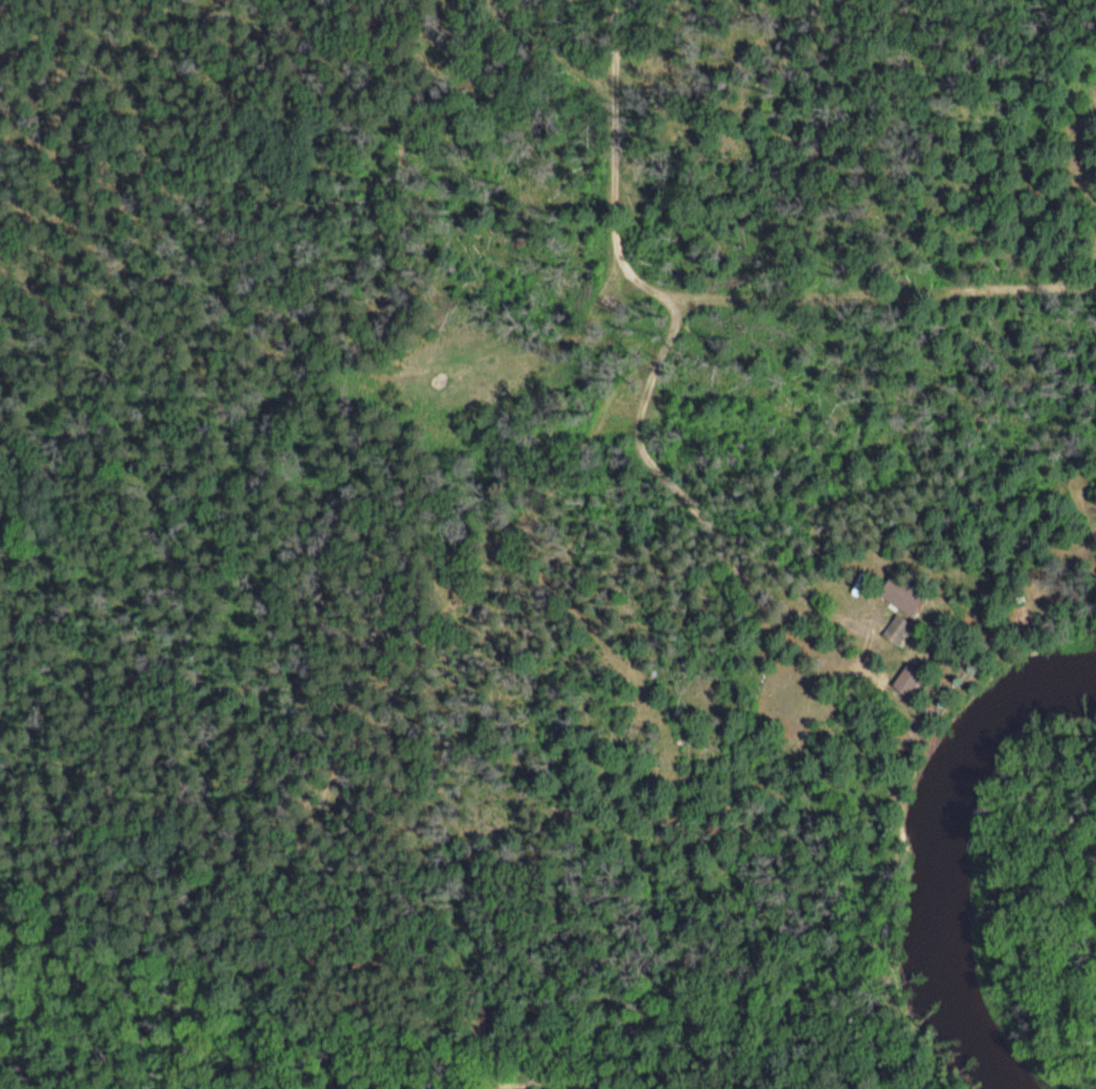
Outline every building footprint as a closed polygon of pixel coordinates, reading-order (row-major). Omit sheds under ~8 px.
[(912,623),(895,611),(879,633),(896,645),(912,623)] [(921,672),(903,661),(889,686),(906,696),(921,672)]
